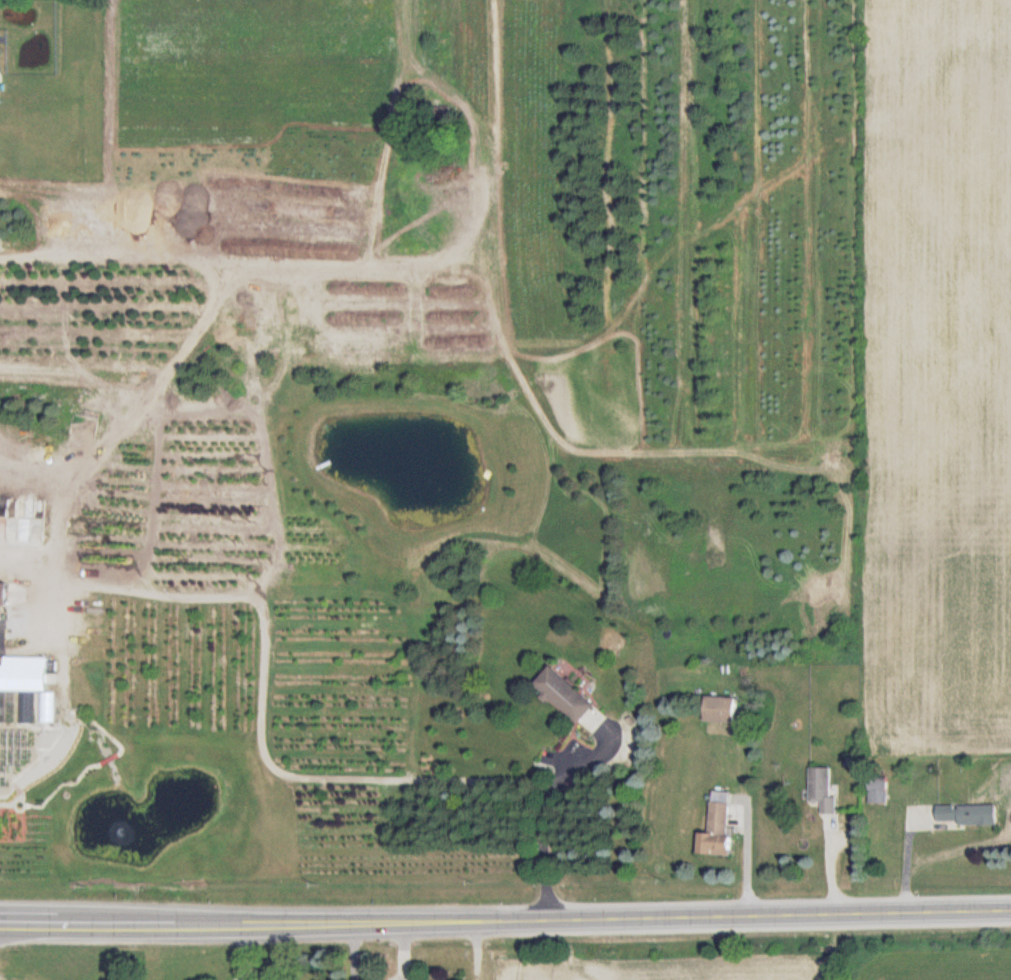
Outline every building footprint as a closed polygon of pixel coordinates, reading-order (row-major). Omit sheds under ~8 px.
[(436,119),(452,119),(452,109),(436,109),(436,119)] [(47,692),(48,658),(4,657),(4,666),(0,666),(0,691),(47,692)] [(577,724),(594,706),(551,665),(534,684),(577,724)] [(705,722),(736,724),(738,698),(706,696),(705,722)] [(810,768),(810,803),(822,803),(822,814),(835,814),(835,768),(810,768)] [(870,805),(887,805),(887,779),(870,779),(870,805)] [(731,793),(711,793),(710,833),(700,833),(699,854),(729,855),(731,793)] [(937,807),(937,823),(960,823),(960,827),(997,827),(997,806),(937,807)]
